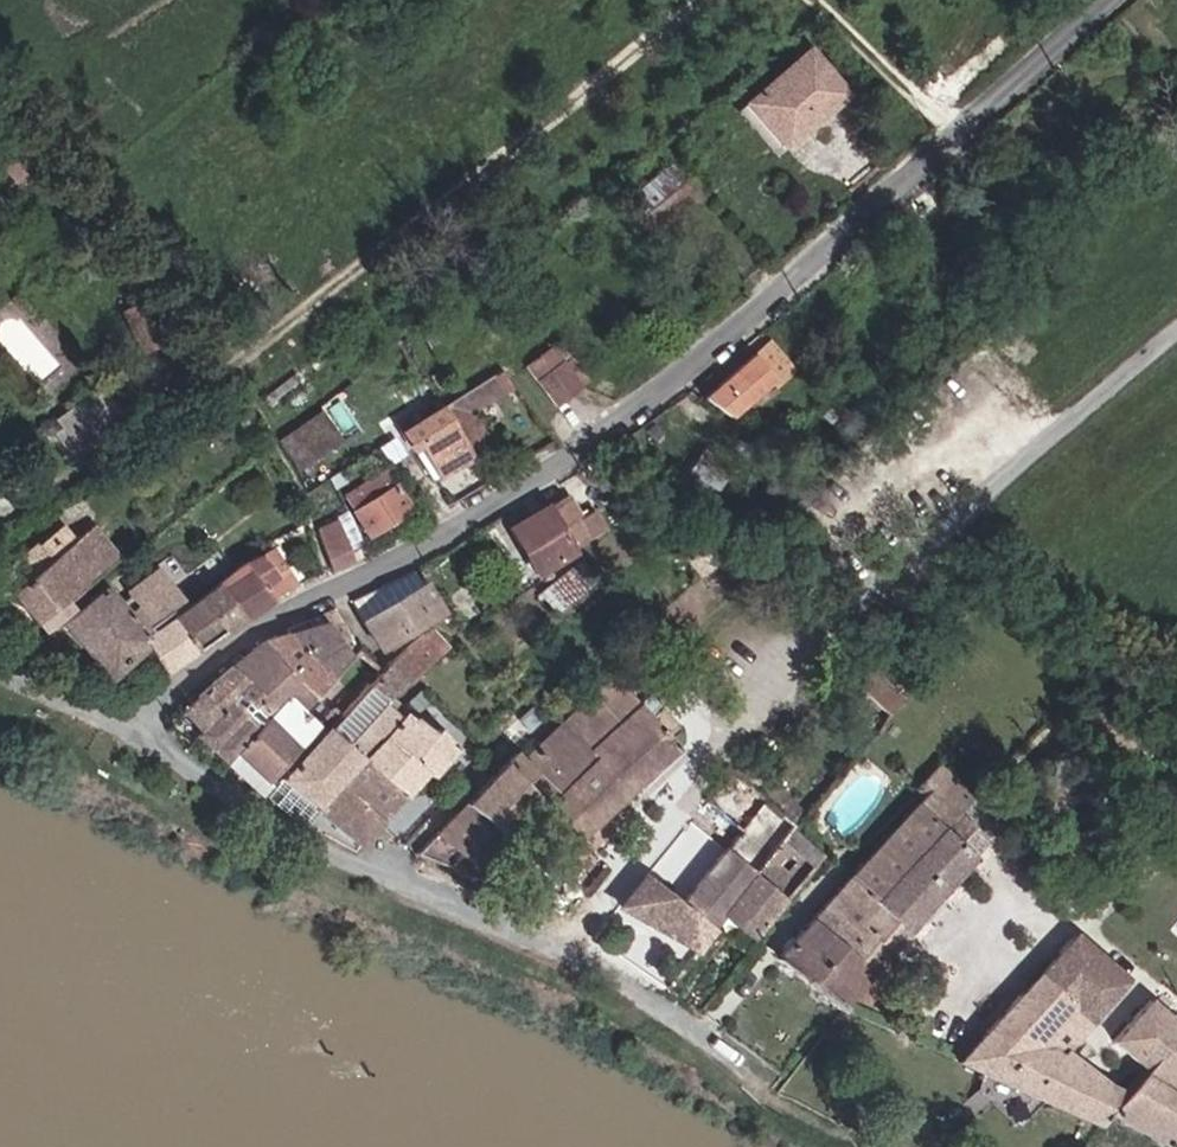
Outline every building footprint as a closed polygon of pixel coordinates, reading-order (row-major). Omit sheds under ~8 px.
[(860,88),(820,40),(756,95),(794,142),(860,88)] [(652,189),(598,233),(625,266),(680,220),(652,189)] [(663,348),(674,360),(687,350),(677,338),(663,348)] [(711,402),(736,419),(797,366),(779,344),(711,402)] [(575,388),(547,348),(519,367),(548,407),(575,388)] [(484,378),(464,391),(473,404),(492,391),(484,378)] [(465,411),(473,404),(464,391),(444,405),(439,408),(464,445),(481,435),(465,411)] [(464,445),(439,408),(396,437),(407,453),(415,448),(436,479),(472,456),(464,445)] [(274,451),(293,479),(333,452),(314,424),(274,451)] [(406,516),(384,477),(346,498),(369,537),(406,516)] [(566,561),(565,554),(588,536),(567,499),(510,532),(538,576),(566,561)] [(319,535),(335,575),(353,567),(335,527),(319,535)] [(67,546),(56,533),(39,547),(36,543),(0,572),(0,589),(38,637),(67,614),(60,607),(96,580),(90,573),(67,546)] [(84,533),(67,546),(90,573),(107,559),(84,533)] [(282,597),(288,596),(263,561),(245,572),(249,578),(220,597),(238,628),(282,597)] [(542,599),(557,617),(588,590),(574,571),(542,599)] [(360,625),(411,596),(404,585),(350,610),(360,625)] [(107,680),(143,651),(168,629),(185,616),(179,606),(169,590),(129,621),(106,596),(62,627),(107,680)] [(217,592),(185,616),(168,629),(190,658),(238,628),(220,597),(217,592)] [(411,596),(360,625),(377,654),(430,625),(411,596)] [(322,622),(288,636),(331,681),(355,655),(322,622)] [(168,629),(143,651),(160,677),(190,658),(168,629)] [(385,666),(386,669),(402,682),(432,660),(443,652),(431,635),(385,666)] [(261,647),(300,688),(314,700),(331,681),(288,636),(261,647)] [(286,703),(300,688),(261,647),(229,674),(247,689),(275,714),(234,759),(264,786),(318,729),(286,703)] [(355,655),(331,681),(314,700),(331,716),(336,720),(339,723),(348,714),(379,674),(355,655)] [(282,784),(317,814),(360,764),(403,715),(409,720),(430,701),(452,684),(432,660),(402,682),(363,725),(343,748),(328,734),(282,784)] [(402,682),(386,669),(379,674),(348,714),(363,725),(402,682)] [(181,715),(203,736),(215,722),(247,689),(229,674),(181,715)] [(676,756),(617,683),(515,778),(507,770),(468,811),(509,847),(543,809),(577,846),(676,756)] [(199,740),(228,766),(234,759),(275,714),(247,689),(215,722),(203,736),(199,740)] [(343,748),(363,725),(348,714),(339,723),(328,734),(343,748)] [(425,735),(409,720),(403,715),(360,764),(403,802),(458,757),(434,735),(425,735)] [(360,764),(317,814),(364,849),(403,802),(360,764)] [(722,920),(791,833),(802,819),(743,770),(709,812),(741,839),(681,913),(645,887),(620,917),(694,956),(722,920)] [(856,934),(958,822),(972,805),(935,773),(927,781),(915,794),(922,800),(778,966),(840,1017),(887,962),(856,934)] [(478,885),(509,847),(468,811),(439,840),(478,885)] [(985,846),(958,822),(856,934),(887,962),(988,849),(985,846)] [(822,858),(791,833),(722,920),(754,942),(822,858)] [(1171,1050),(1176,1044),(1176,1028),(1151,1003),(1114,1043),(1138,1064),(1116,1088),(1099,1082),(1066,1052),(1129,983),(1076,932),(959,1066),(1099,1128),(1110,1117),(1171,1050)] [(1110,1117),(1160,1146),(1176,1146),(1176,1055),(1171,1050),(1110,1117)]
